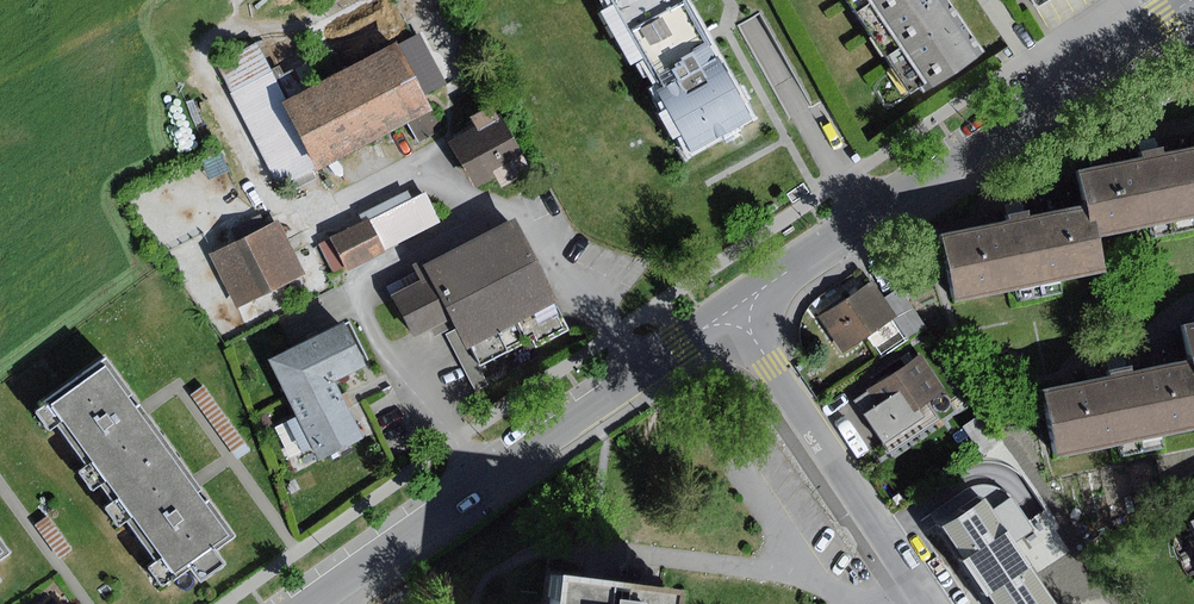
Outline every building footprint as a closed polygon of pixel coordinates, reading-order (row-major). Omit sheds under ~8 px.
[(615,2),(629,29),(681,0),(613,0),(615,2)] [(683,0),(681,0),(629,29),(644,56),(660,85),(652,89),(663,109),(656,113),(671,140),(679,136),(687,151),(748,118),(704,39),(683,0)] [(945,0),(847,0),(908,89),(916,84),(921,91),(980,51),(945,0)] [(1038,9),(1053,0),(1033,0),(1038,9)] [(629,29),(615,2),(599,11),(628,64),(644,56),(629,29)] [(436,110),(401,43),(287,102),(320,170),(410,123),(436,110)] [(281,189),(320,170),(287,102),(258,44),(219,63),(281,189)] [(478,126),(480,131),(502,119),(495,106),(473,117),(478,126)] [(445,128),(436,110),(410,123),(419,141),(445,128)] [(478,126),(450,141),(476,191),(498,179),(493,171),(524,155),(505,118),(502,119),(480,131),(478,126)] [(1193,217),(1193,148),(1162,155),(1160,148),(1149,150),(1137,153),(1139,160),(1079,172),(1086,206),(1092,238),(1193,217)] [(524,155),(493,171),(498,179),(502,188),(533,172),(524,155)] [(412,200),(408,192),(365,213),(368,220),(384,252),(444,223),(429,192),(412,200)] [(1005,223),(941,236),(955,304),(1100,274),(1092,238),(1086,206),(1027,218),(1025,212),(1013,214),(1003,216),(1005,223)] [(384,252),(368,220),(319,244),(335,276),(384,252)] [(574,330),(519,222),(432,266),(461,324),(463,327),(482,364),(531,339),(536,349),(574,330)] [(276,223),(215,255),(243,310),(304,278),(276,223)] [(461,324),(432,266),(428,258),(414,265),(422,280),(394,294),(416,338),(433,329),(437,336),(461,324)] [(883,298),(873,283),(821,317),(844,352),(896,318),(883,298)] [(900,287),(883,298),(896,318),(909,338),(926,327),(900,287)] [(292,400),(337,380),(369,365),(350,323),(314,339),(273,358),(292,400)] [(1181,326),(1189,362),(1193,388),(1193,323),(1181,326)] [(482,364),(463,327),(447,335),(476,392),(492,384),(482,364)] [(921,355),(895,373),(921,409),(947,391),(921,355)] [(107,480),(112,489),(171,447),(144,408),(141,404),(136,408),(132,403),(127,396),(132,394),(107,358),(32,410),(49,434),(63,424),(88,459),(74,469),(91,492),(107,480)] [(1042,393),(1055,456),(1193,428),(1193,388),(1189,362),(1127,374),(1126,368),(1114,370),(1104,372),(1106,380),(1042,393)] [(921,409),(895,373),(855,401),(886,445),(926,417),(921,409)] [(337,380),(292,400),(299,416),(313,446),(320,460),(365,440),(346,399),(337,380)] [(206,387),(194,395),(239,457),(251,449),(206,387)] [(267,413),(258,418),(262,428),(272,423),(267,413)] [(985,413),(964,427),(983,455),(1004,442),(985,413)] [(313,446),(299,416),(276,427),(289,457),(313,446)] [(196,483),(171,447),(112,489),(117,495),(103,505),(120,528),(133,519),(161,558),(149,566),(163,586),(193,565),(202,578),(224,563),(214,549),(234,535),(210,501),(206,504),(197,491),(201,489),(196,483)] [(995,458),(929,501),(954,540),(1021,497),(995,458)] [(49,516),(36,525),(61,558),(73,548),(49,516)] [(11,554),(0,538),(0,562),(11,554)] [(991,594),(998,603),(1038,603),(1089,569),(1069,540),(1002,586),(991,594)] [(991,594),(1002,586),(980,553),(956,569),(979,602),(991,594)] [(542,570),(538,603),(662,603),(665,585),(542,570)]
